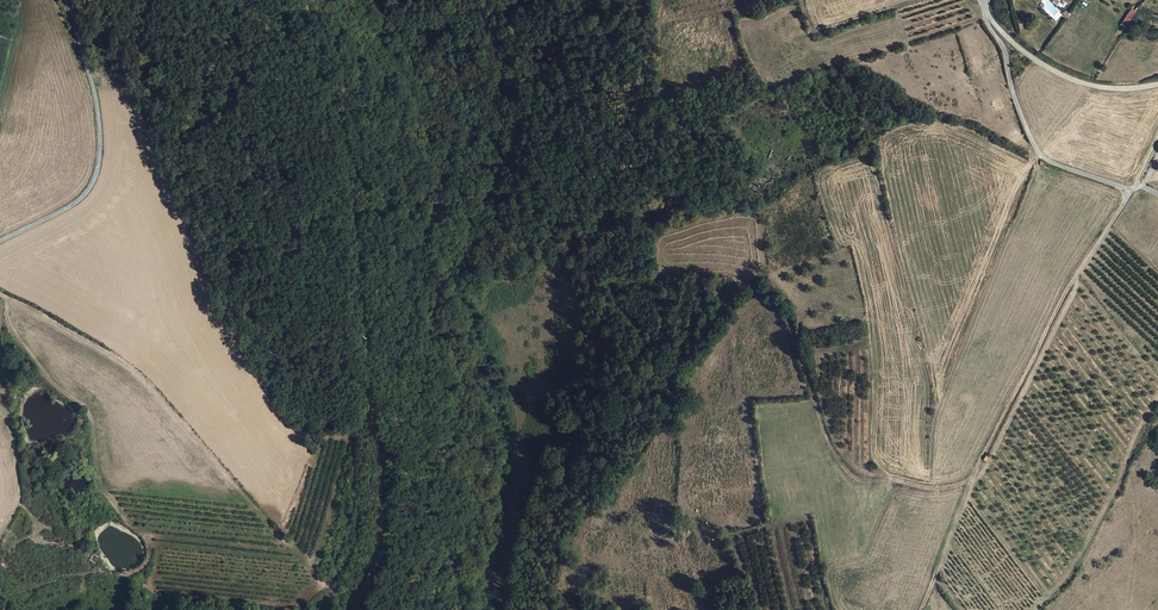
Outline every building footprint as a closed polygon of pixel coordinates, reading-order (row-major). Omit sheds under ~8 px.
[(1120,25),(1126,29),(1136,11),(1131,8),(1120,25)]
